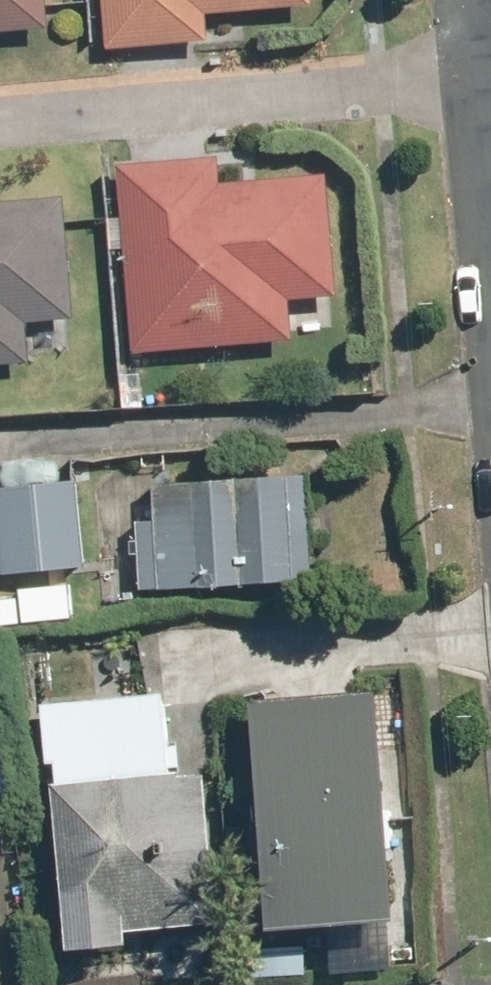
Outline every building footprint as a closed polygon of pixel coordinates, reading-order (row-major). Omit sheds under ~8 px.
[(23,40),(21,0),(0,0),(0,42),(23,40)] [(88,56),(190,51),(188,24),(304,18),(303,0),(85,0),(88,56)] [(197,170),(91,175),(99,354),(257,347),(255,316),(312,313),(307,195),(198,200),(197,170)] [(24,331),(16,214),(0,215),(0,333),(24,331)] [(310,472),(157,484),(165,590),(318,579),(310,472)] [(88,481),(2,488),(10,573),(96,566),(88,481)] [(383,692),(257,705),(281,931),(407,918),(383,692)] [(175,695),(56,706),(78,951),(141,946),(140,932),(230,924),(216,774),(183,777),(175,695)]
